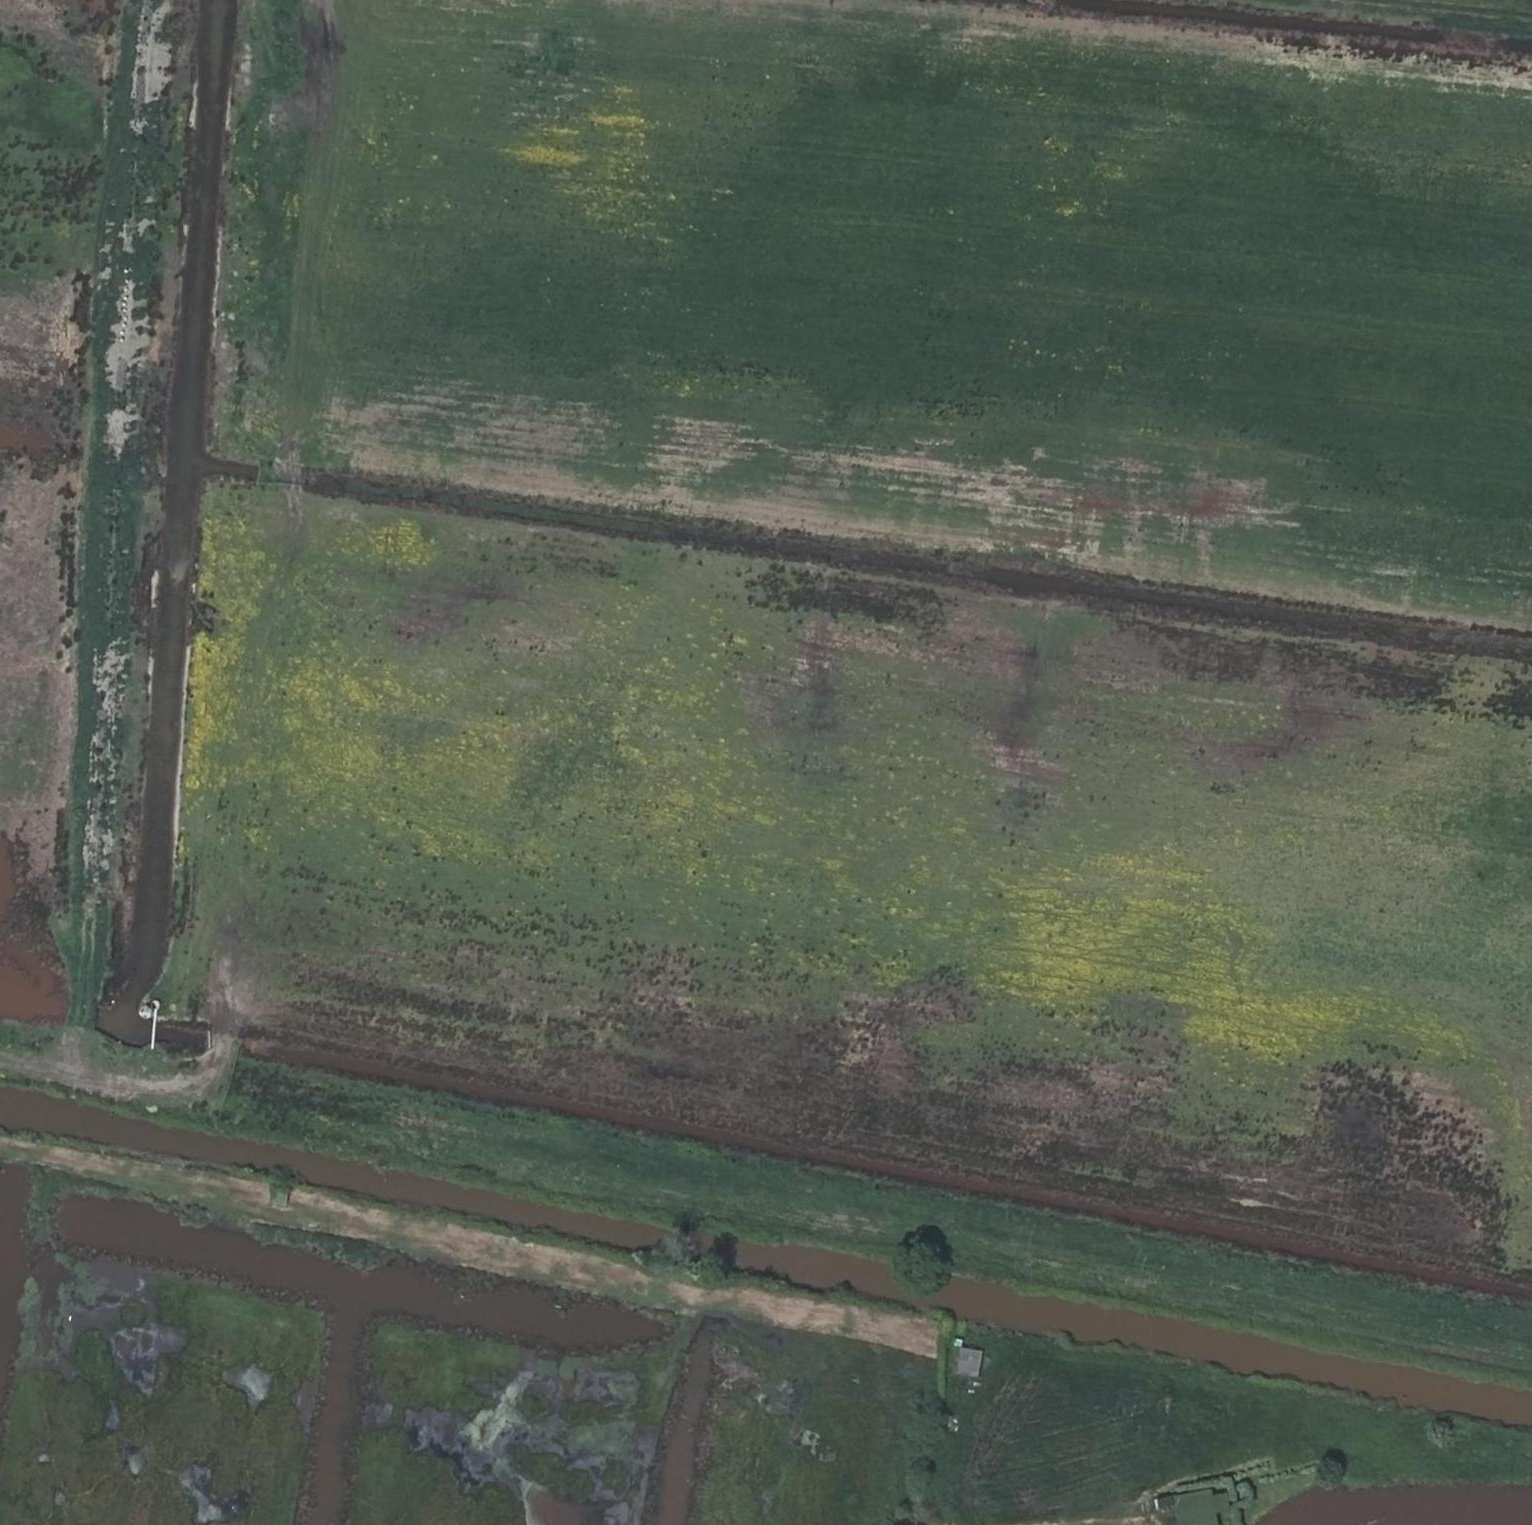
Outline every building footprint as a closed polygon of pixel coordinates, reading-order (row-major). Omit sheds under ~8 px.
[(1216,1487),(1175,1493),(1180,1524),(1221,1524),(1216,1487)]
